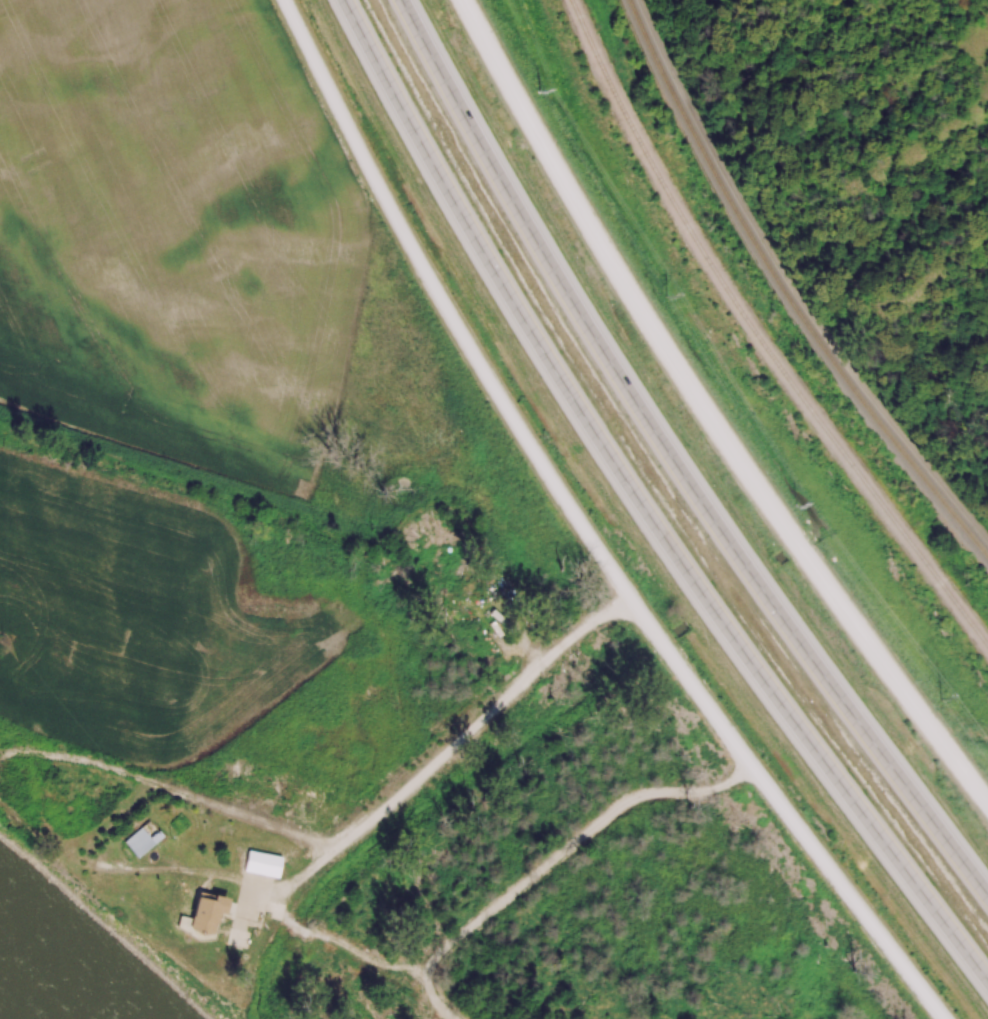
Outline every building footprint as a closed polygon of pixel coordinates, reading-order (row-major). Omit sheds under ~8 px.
[(135,856),(152,842),(140,827),(123,841),(135,856)] [(281,857),(247,850),(243,871),(276,878),(281,857)] [(216,913),(224,914),(226,897),(195,892),(189,930),(212,934),(216,913)]
